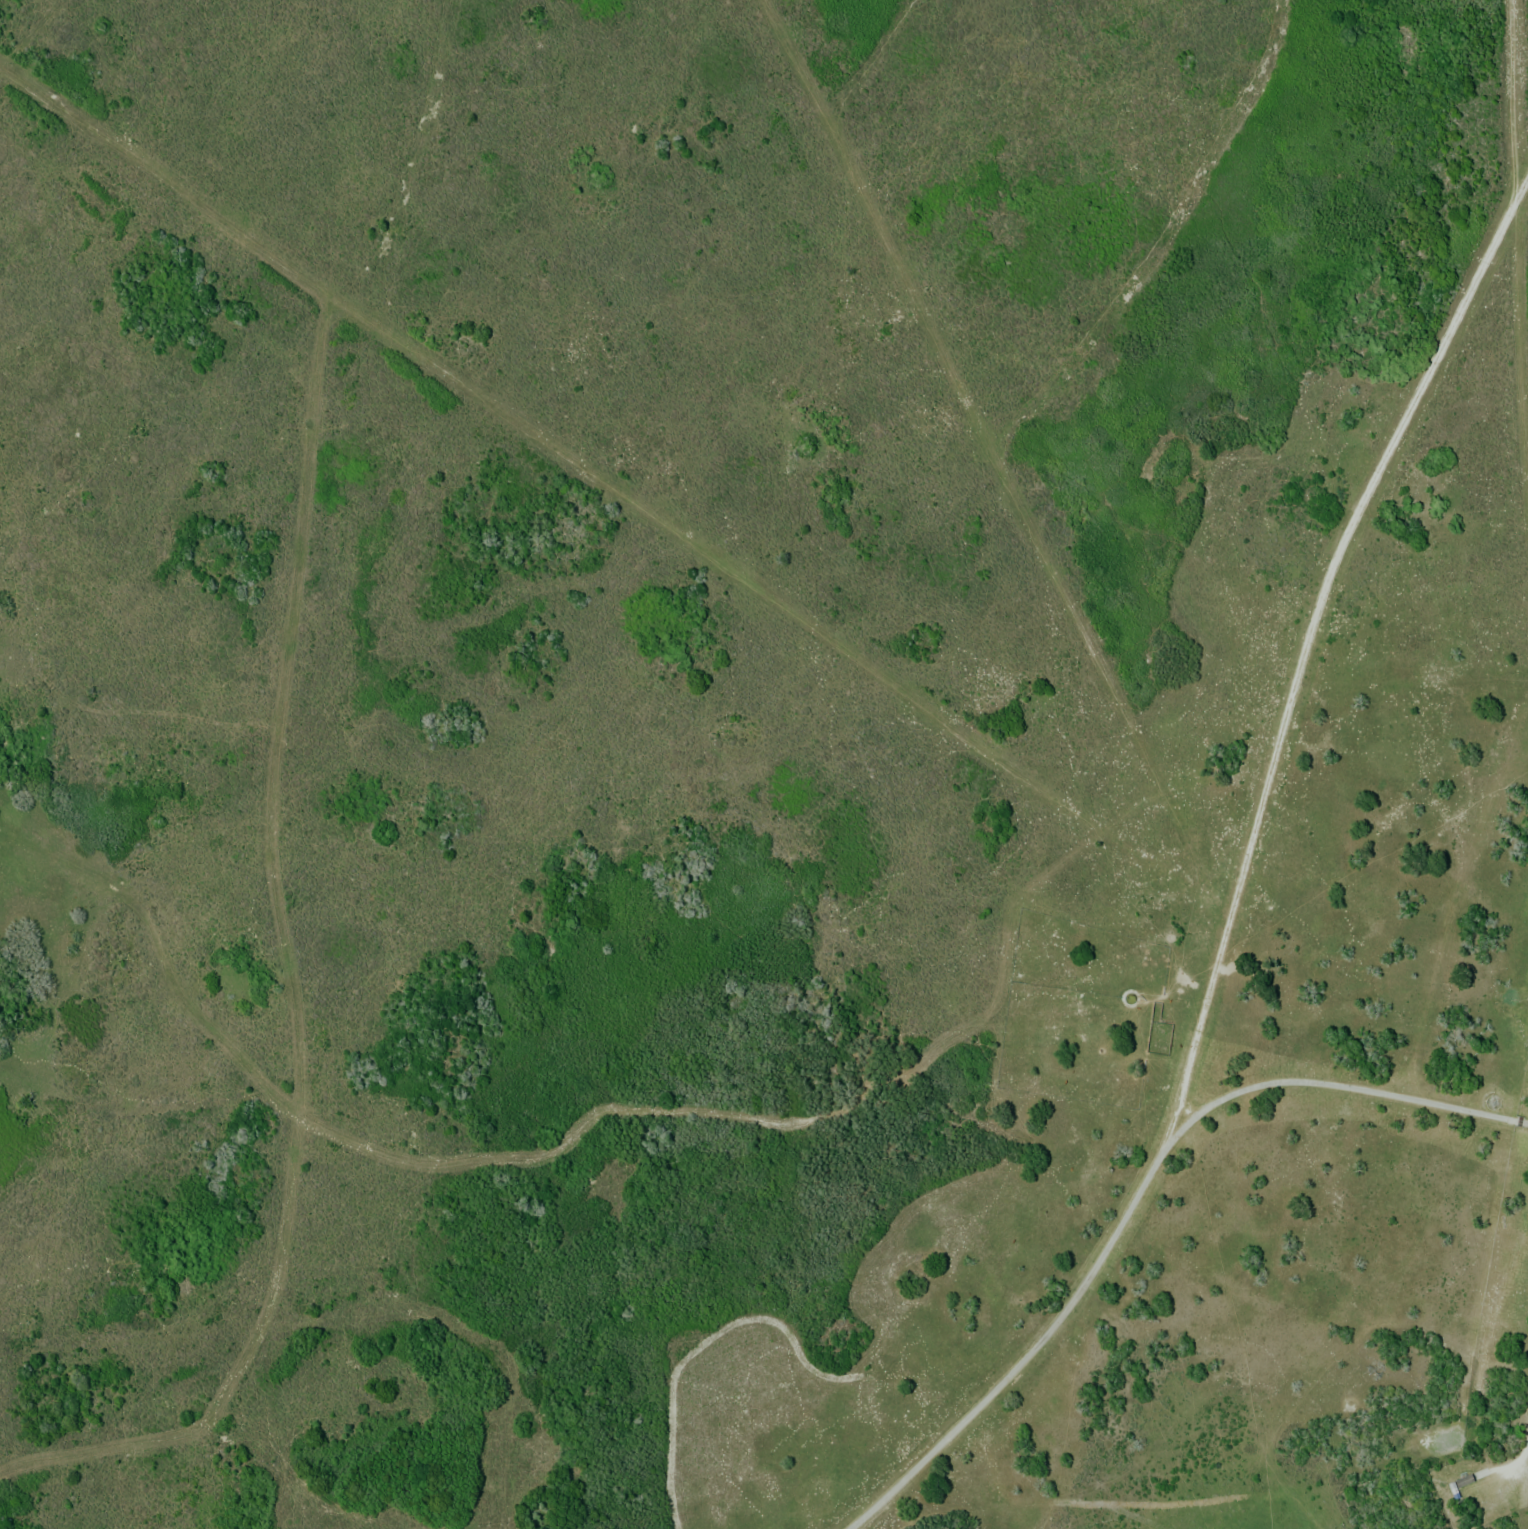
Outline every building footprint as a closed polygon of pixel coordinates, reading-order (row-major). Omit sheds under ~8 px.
[(1456,1482),(1458,1489),(1467,1486),(1466,1480),(1456,1482)]
